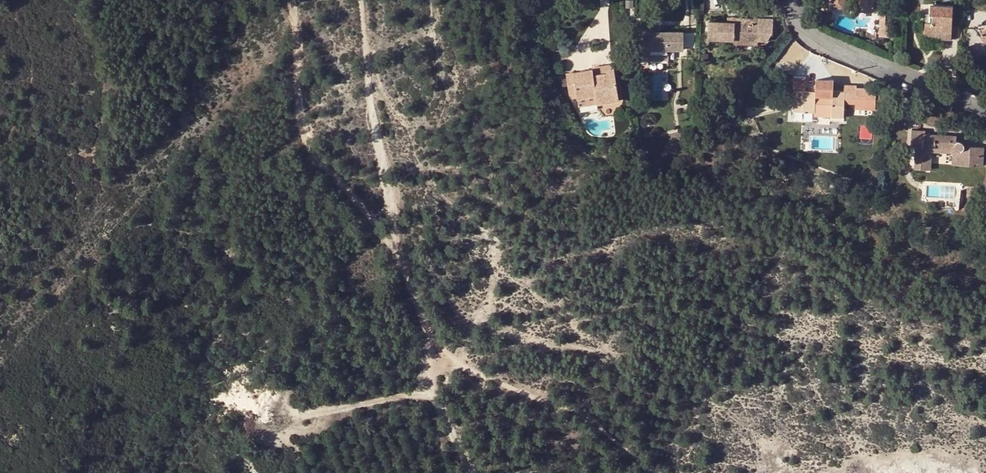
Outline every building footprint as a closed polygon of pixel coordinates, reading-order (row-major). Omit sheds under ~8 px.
[(859,10),(873,11),(874,0),(860,0),(859,10)] [(952,5),(929,4),(928,13),(932,13),(952,14),(951,24),(960,24),(960,6),(952,6),(952,5)] [(878,35),(889,36),(890,24),(885,23),(885,12),(880,11),(878,35)] [(925,22),(924,34),(940,35),(940,39),(951,39),(951,24),(952,14),(932,13),(932,22),(928,22),(925,22)] [(735,22),(728,22),(709,21),(708,39),(734,40),(758,40),(759,18),(735,17),(735,22)] [(649,31),(650,28),(638,28),(637,51),(649,52),(649,54),(669,55),(669,49),(684,50),(684,31),(659,31),(649,31)] [(649,52),(637,51),(637,60),(669,60),(669,55),(649,54),(649,52)] [(592,69),(593,75),(607,72),(606,69),(613,68),(613,63),(592,66),(592,69)] [(592,69),(574,72),(578,97),(595,94),(596,100),(608,98),(607,95),(618,93),(613,68),(606,69),(607,72),(593,75),(592,69)] [(574,72),(567,73),(571,98),(578,97),(574,72)] [(795,76),(794,101),(803,101),(802,110),(815,111),(815,109),(833,110),(833,116),(844,116),(845,102),(845,91),(833,91),(833,96),(816,95),(812,95),(812,90),(804,90),(805,76),(795,76)] [(857,88),(856,92),(856,102),(877,102),(877,90),(877,88),(857,88)] [(877,90),(877,100),(886,100),(887,90),(877,90)] [(856,92),(845,91),(845,102),(856,102),(856,92)] [(595,94),(578,97),(579,106),(608,101),(619,99),(618,93),(607,95),(608,98),(596,100),(595,94)] [(803,101),(794,101),(793,110),(802,110),(803,101)] [(873,127),(862,127),(862,138),(873,137),(873,127)] [(958,165),(973,166),(973,162),(982,162),(983,146),(964,145),(964,143),(963,143),(962,142),(961,141),(959,141),(956,142),(956,136),(925,134),(925,130),(911,129),(911,146),(916,146),(914,168),(926,169),(927,147),(956,148),(955,165),(958,165)] [(951,165),(955,165),(956,148),(927,147),(926,169),(931,169),(932,151),(952,152),(951,165)]
